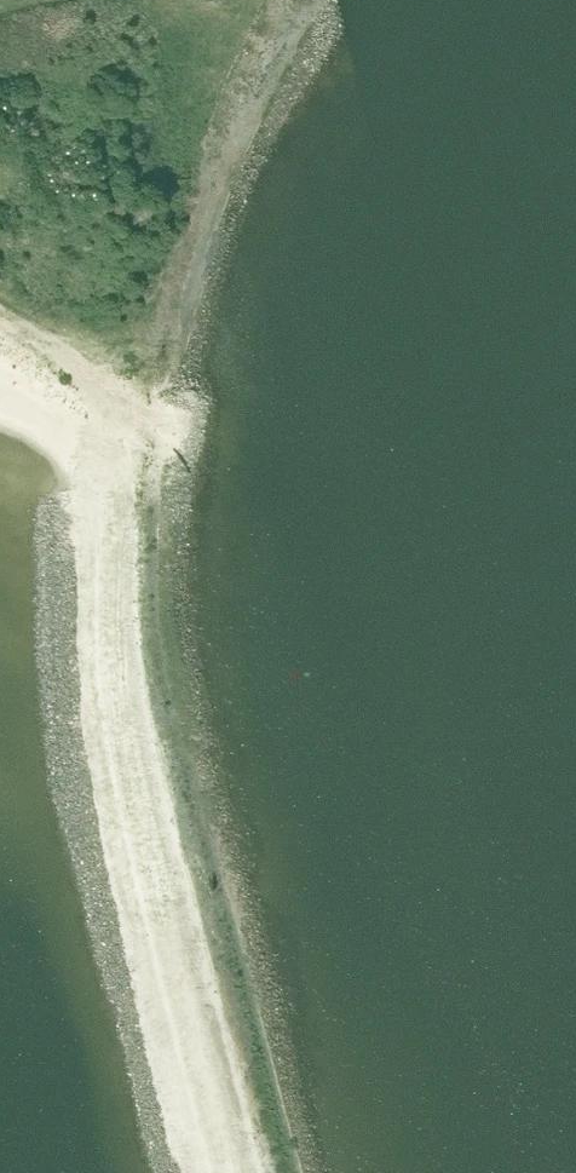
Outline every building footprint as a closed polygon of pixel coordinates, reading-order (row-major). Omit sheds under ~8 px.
[(13,175),(0,169),(0,205),(13,175)]
